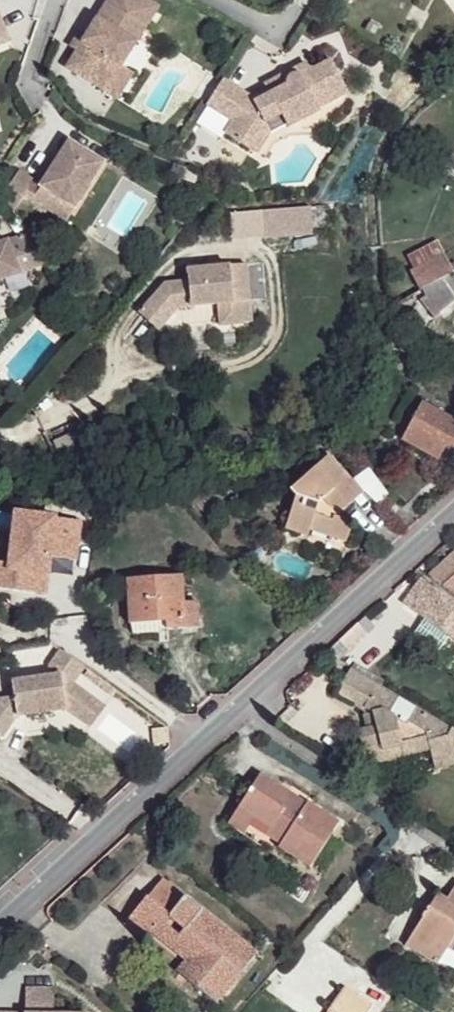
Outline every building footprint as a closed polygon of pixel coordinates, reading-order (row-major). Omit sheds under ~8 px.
[(109,4),(148,27),(160,6),(150,0),(112,0),(109,4)] [(81,52),(71,69),(110,92),(125,66),(148,27),(109,4),(88,39),(81,52)] [(13,36),(0,6),(0,42),(13,36)] [(82,35),(74,48),(81,52),(88,39),(82,35)] [(272,88),(253,98),(250,99),(235,122),(230,130),(256,146),(271,121),(270,120),(284,115),(291,129),(322,112),(321,109),(351,93),(334,60),(316,69),(311,68),(295,76),(292,78),(290,82),(291,89),(276,97),(272,88)] [(125,66),(110,92),(121,99),(136,74),(125,66)] [(253,98),(226,80),(210,105),(235,122),(250,99),(253,98)] [(106,163),(73,143),(46,188),(79,208),(106,163)] [(22,170),(4,196),(16,212),(36,179),(22,170)] [(47,186),(36,179),(27,195),(48,208),(56,195),(46,188),(47,186)] [(56,195),(48,208),(70,222),(79,208),(56,195)] [(269,216),(269,241),(318,241),(318,215),(269,216)] [(0,239),(0,274),(45,257),(26,229),(0,239)] [(415,269),(443,251),(437,241),(409,256),(415,269)] [(422,288),(452,270),(443,251),(415,269),(411,271),(422,288)] [(249,305),(249,268),(191,270),(191,282),(169,283),(143,313),(162,330),(181,309),(220,307),(221,328),(243,327),(242,305),(249,305)] [(422,288),(427,296),(421,301),(436,319),(442,313),(453,303),(453,295),(453,294),(453,271),(453,269),(452,270),(422,288)] [(442,313),(447,320),(453,314),(453,303),(442,313)] [(442,453),(446,445),(453,449),(453,448),(453,420),(422,403),(402,437),(440,458),(442,453)] [(446,445),(442,453),(450,456),(453,449),(446,445)] [(337,485),(353,502),(363,493),(329,455),(314,469),(332,489),(337,485)] [(345,511),(353,502),(337,485),(332,489),(314,469),(291,491),(296,497),(286,528),(308,535),(309,530),(326,536),(347,542),(351,526),(348,518),(336,516),(338,509),(345,511)] [(10,565),(0,564),(0,591),(35,595),(38,574),(40,558),(49,559),(75,562),(80,523),(16,515),(10,565)] [(309,530),(308,535),(325,540),(326,536),(309,530)] [(430,576),(453,596),(453,555),(430,576)] [(40,558),(38,574),(47,575),(49,559),(40,558)] [(180,576),(127,579),(131,623),(165,622),(166,630),(197,628),(196,602),(181,602),(180,576)] [(421,582),(407,604),(439,626),(429,639),(440,647),(449,634),(453,638),(453,606),(421,582)] [(375,627),(366,618),(358,626),(365,636),(375,627)] [(358,626),(340,642),(348,652),(365,636),(358,626)] [(10,681),(13,696),(0,698),(0,735),(1,736),(16,714),(66,707),(78,716),(93,696),(73,680),(85,664),(62,647),(49,663),(49,673),(10,681)] [(350,665),(335,690),(375,715),(378,710),(384,714),(377,727),(356,733),(362,758),(366,757),(402,746),(406,758),(432,751),(438,773),(453,768),(453,728),(417,705),(406,722),(389,712),(400,694),(350,665)] [(406,722),(417,705),(400,694),(389,712),(406,722)] [(93,696),(78,716),(90,725),(105,705),(93,696)] [(402,746),(366,757),(369,768),(406,758),(402,746)] [(259,775),(237,808),(254,818),(270,829),(267,835),(280,843),(278,847),(295,858),(298,854),(312,864),(339,823),(305,802),(302,809),(285,797),(289,793),(259,775)] [(254,818),(237,808),(227,823),(244,834),(254,818)] [(410,937),(431,949),(437,938),(447,945),(453,950),(453,888),(446,901),(437,913),(428,908),(410,937)] [(437,913),(446,901),(437,895),(428,908),(437,913)] [(233,966),(249,947),(184,896),(169,915),(185,926),(178,936),(196,951),(198,948),(206,953),(186,978),(217,1003),(241,973),(233,966)] [(149,930),(164,911),(146,897),(126,924),(143,938),(149,930)] [(178,973),(186,978),(206,953),(198,948),(196,951),(178,936),(185,926),(169,915),(164,911),(149,930),(188,960),(178,973)] [(431,949),(410,937),(405,946),(435,964),(447,945),(437,938),(431,949)] [(257,953),(249,947),(233,966),(241,973),(257,953)] [(36,952),(29,948),(22,954),(28,959),(36,952)] [(372,1006),(345,989),(330,1011),(369,1011),(372,1006)]
